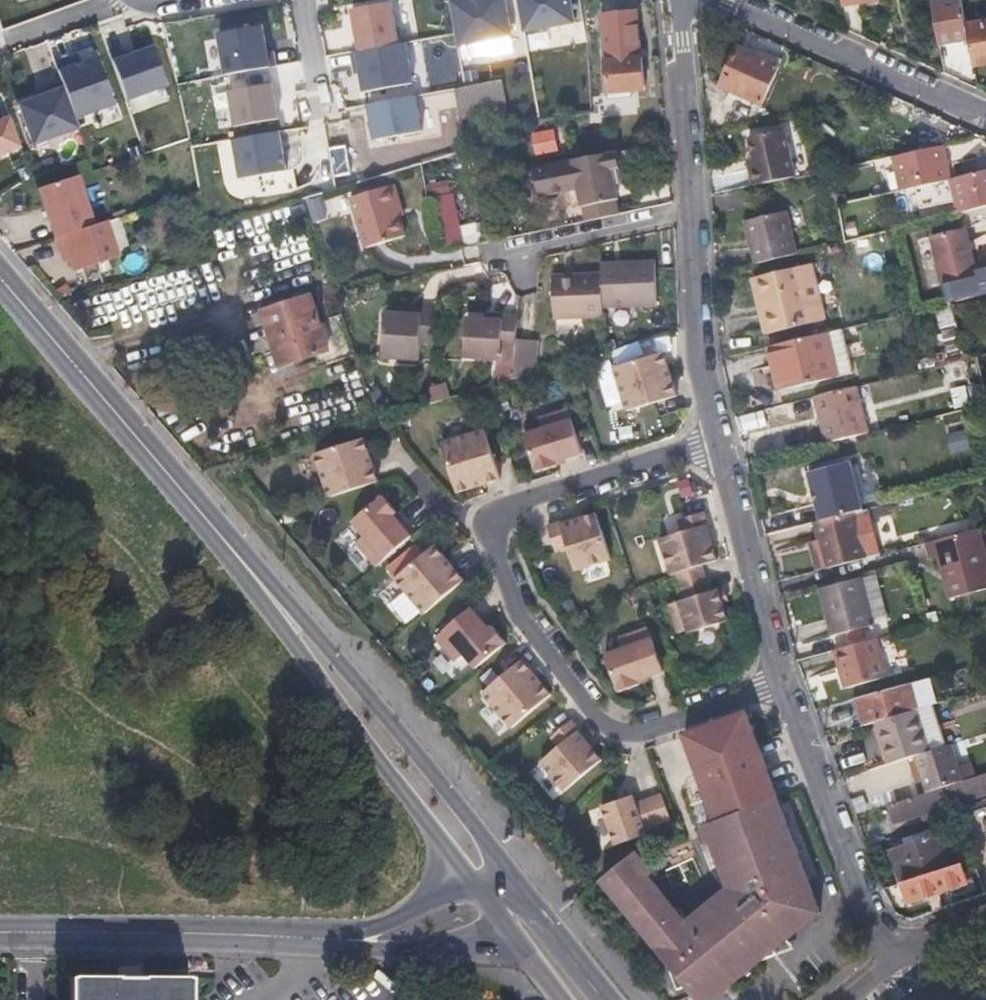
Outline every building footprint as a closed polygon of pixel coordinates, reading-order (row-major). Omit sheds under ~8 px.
[(461,50),(513,42),(507,0),(454,0),(461,50)] [(525,32),(580,26),(577,0),(521,0),(525,32)] [(859,6),(888,0),(838,0),(841,14),(859,10),(859,6)] [(392,2),(354,7),(360,50),(399,44),(392,2)] [(615,98),(625,96),(636,94),(635,90),(648,88),(639,13),(604,18),(615,98)] [(985,64),(985,20),(966,24),(974,67),(985,64)] [(265,27),(219,34),(225,77),(272,70),(265,27)] [(355,53),(361,93),(414,85),(408,45),(355,53)] [(152,46),(112,59),(126,100),(166,87),(152,46)] [(730,92),(724,105),(740,114),(748,99),(761,106),(777,69),(739,50),(721,87),(730,92)] [(100,61),(62,72),(76,119),(114,108),(100,61)] [(456,87),(460,124),(508,119),(503,81),(456,87)] [(274,84),(229,92),(236,129),(281,120),(274,84)] [(59,88),(15,103),(29,146),(74,131),(59,88)] [(418,96),(369,105),(376,142),(426,133),(418,96)] [(0,121),(0,156),(20,150),(9,118),(0,121)] [(536,152),(559,147),(555,128),(531,134),(536,152)] [(788,130),(770,134),(752,139),(756,158),(758,169),(748,171),(751,188),(798,178),(788,130)] [(281,135),(234,143),(241,181),(287,174),(281,135)] [(950,146),(894,158),(901,192),(957,178),(950,146)] [(619,153),(611,154),(614,170),(623,169),(619,153)] [(611,154),(534,169),(537,186),(550,195),(579,190),(584,223),(620,216),(617,201),(619,201),(614,170),(611,154)] [(745,161),(748,171),(758,169),(756,158),(745,161)] [(965,213),(985,208),(985,170),(957,178),(965,213)] [(41,190),(57,239),(95,227),(96,227),(80,177),(41,190)] [(396,185),(353,198),(368,247),(406,235),(401,216),(397,206),(402,205),(396,185)] [(550,195),(537,186),(539,197),(550,195)] [(441,248),(466,243),(455,192),(430,197),(441,248)] [(305,200),(314,223),(329,217),(320,194),(305,200)] [(750,223),(760,264),(802,254),(792,213),(750,223)] [(119,257),(107,223),(96,227),(95,227),(57,239),(62,255),(69,253),(71,260),(76,272),(119,257)] [(962,229),(931,236),(948,304),(951,304),(985,295),(985,269),(975,271),(971,254),(968,254),(962,229)] [(69,253),(62,255),(65,262),(71,260),(69,253)] [(603,275),(604,308),(659,306),(658,263),(602,265),(603,275)] [(812,264),(803,266),(815,321),(824,319),(812,264)] [(803,266),(763,276),(770,308),(764,309),(769,333),(815,321),(803,266)] [(605,318),(604,308),(603,275),(554,276),(555,318),(605,318)] [(756,277),(764,309),(770,308),(763,276),(756,277)] [(263,313),(272,340),(281,367),(327,352),(310,297),(263,313)] [(935,307),(951,364),(966,360),(951,304),(948,304),(935,307)] [(406,315),(404,315),(386,314),(382,358),(419,361),(420,341),(435,342),(437,311),(422,310),(422,316),(406,315)] [(504,320),(488,319),(468,318),(467,358),(502,360),(502,347),(517,348),(517,338),(518,316),(504,315),(504,320)] [(770,346),(780,388),(837,375),(827,332),(770,346)] [(517,348),(515,379),(535,373),(538,339),(517,338),(517,348)] [(663,352),(613,368),(627,411),(677,396),(672,381),(669,382),(664,368),(667,366),(663,352)] [(672,381),(667,366),(664,368),(669,382),(672,381)] [(826,445),(847,440),(867,435),(855,389),(815,399),(826,445)] [(582,454),(568,409),(538,418),(541,429),(524,434),(536,472),(557,466),(555,462),(565,459),(582,454)] [(740,416),(743,430),(767,425),(764,412),(740,416)] [(441,444),(456,493),(471,489),(470,485),(485,481),(486,484),(500,480),(484,430),(441,444)] [(965,432),(949,435),(953,453),(968,450),(965,432)] [(369,453),(364,439),(315,455),(328,498),(378,482),(373,468),(370,469),(365,454),(369,453)] [(373,468),(369,453),(365,454),(370,469),(373,468)] [(810,474),(823,521),(857,513),(864,511),(852,463),(810,474)] [(486,484),(485,481),(470,485),(471,489),(486,484)] [(356,543),(376,567),(412,537),(400,523),(394,516),(397,513),(383,497),(352,522),(364,536),(356,543)] [(403,521),(397,513),(394,516),(400,523),(403,521)] [(611,560),(596,513),(582,518),(575,520),(575,517),(547,526),(556,552),(567,548),(575,571),(611,560)] [(660,540),(671,576),(677,574),(685,601),(670,605),(679,634),(689,631),(689,634),(729,622),(723,603),(720,594),(719,591),(711,593),(702,566),(717,562),(713,548),(711,541),(713,541),(705,513),(679,522),(683,533),(660,540)] [(815,523),(821,546),(827,570),(869,559),(857,513),(823,521),(815,523)] [(985,571),(985,562),(978,531),(926,544),(930,560),(941,557),(948,582),(985,571)] [(444,557),(435,546),(395,579),(424,614),(464,581),(454,569),(451,571),(442,560),(444,557)] [(454,569),(444,557),(442,560),(451,571),(454,569)] [(948,582),(945,583),(949,599),(985,589),(985,571),(948,582)] [(819,589),(825,613),(832,637),(874,625),(861,578),(819,589)] [(726,592),(720,594),(723,603),(729,601),(726,592)] [(476,669),(506,643),(492,626),(489,629),(483,621),(471,608),(435,638),(455,662),(464,655),(476,669)] [(492,626),(486,619),(483,621),(489,629),(492,626)] [(664,671),(648,628),(618,638),(622,649),(605,655),(618,692),(639,685),(638,681),(647,678),(664,671)] [(826,654),(832,672),(837,691),(877,680),(867,642),(826,654)] [(512,728),(551,695),(542,683),(539,686),(529,674),(532,672),(522,660),(482,694),(512,728)] [(542,683),(532,672),(529,674),(539,686),(542,683)] [(876,722),(917,710),(910,684),(859,699),(866,725),(876,722)] [(563,710),(524,747),(538,762),(556,745),(549,737),(570,717),(563,710)] [(876,722),(889,767),(915,758),(929,754),(917,710),(876,722)] [(746,713),(685,735),(716,821),(777,797),(746,713)] [(591,742),(572,719),(552,737),(560,746),(541,762),(565,790),(602,760),(589,743),(591,742)] [(929,754),(915,758),(927,793),(962,781),(950,747),(929,754)] [(985,796),(985,773),(962,781),(927,793),(880,808),(886,829),(985,796)] [(618,794),(620,800),(630,797),(628,791),(618,794)] [(620,800),(602,807),(616,845),(647,834),(645,828),(671,819),(662,794),(636,804),(633,796),(630,797),(620,800)] [(816,892),(782,796),(777,797),(716,821),(708,824),(731,887),(727,890),(749,917),(737,926),(722,908),(695,930),(688,922),(685,909),(678,911),(651,924),(661,951),(666,949),(682,991),(692,988),(730,974),(739,986),(767,962),(759,954),(771,944),(773,945),(813,912),(808,895),(816,892)] [(949,867),(944,851),(939,835),(893,851),(903,882),(949,867)] [(646,869),(636,857),(606,884),(636,921),(667,898),(644,871),(646,869)] [(727,890),(688,922),(695,930),(722,908),(737,926),(749,917),(727,890)] [(824,915),(816,892),(808,895),(813,912),(773,945),(771,944),(759,954),(767,962),(824,915)] [(667,898),(636,921),(661,951),(651,924),(678,911),(667,898)] [(739,986),(730,974),(692,988),(702,999),(723,999),(739,986)] [(183,978),(69,977),(69,999),(184,999),(183,978)]
